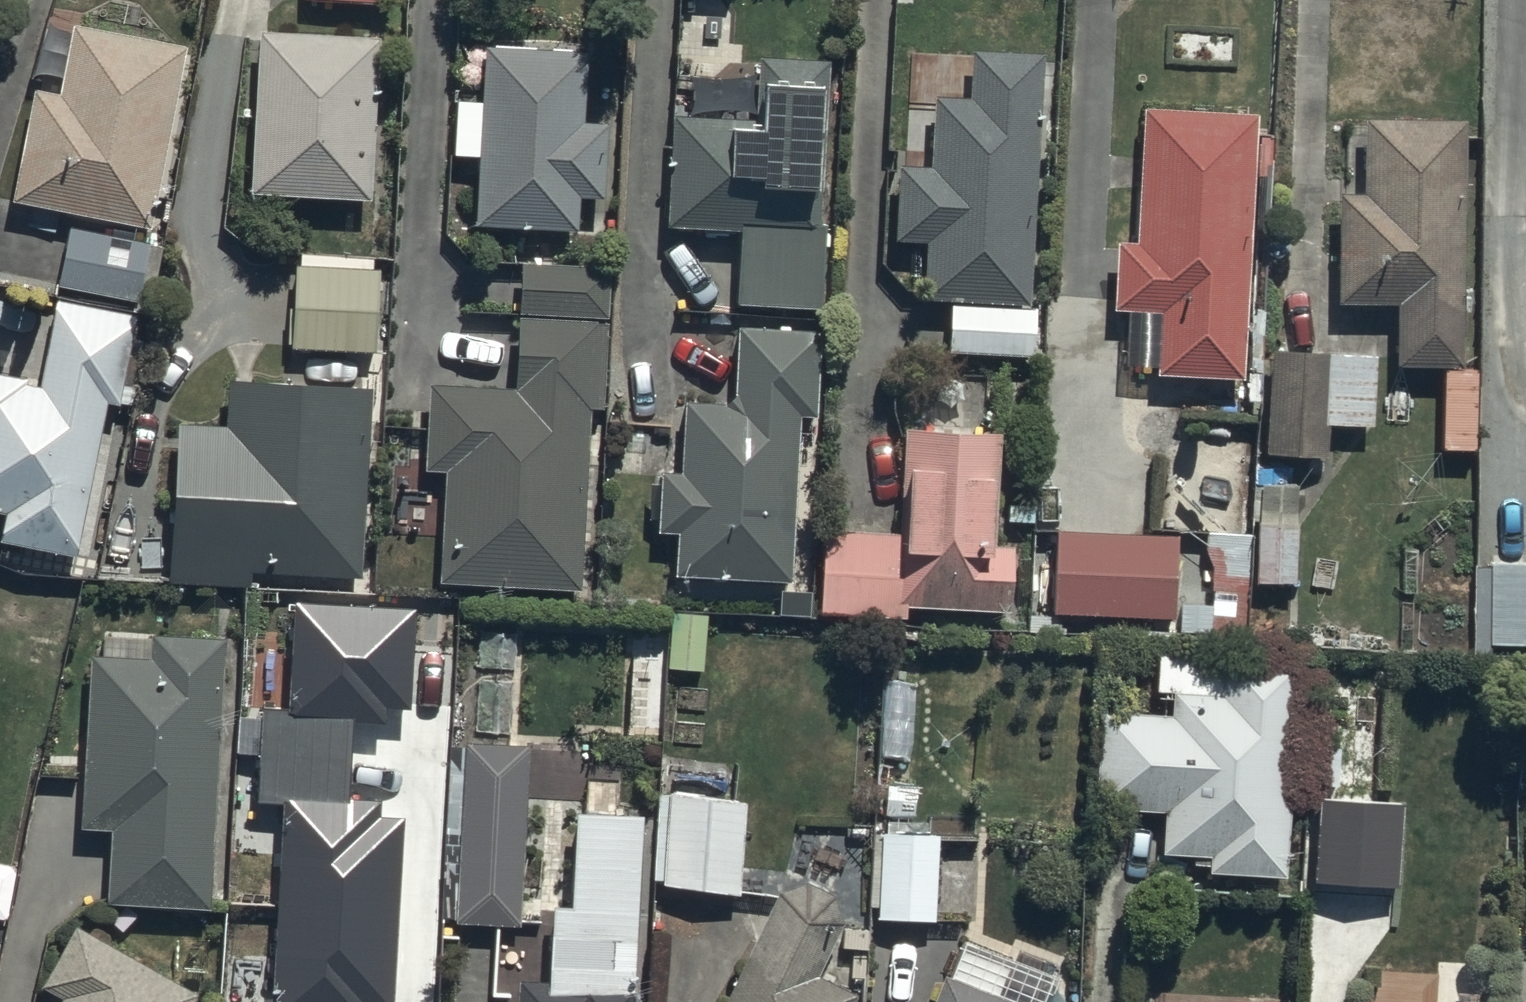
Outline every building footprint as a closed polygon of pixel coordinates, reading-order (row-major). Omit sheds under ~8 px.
[(19,211),(150,235),(184,49),(53,25),(19,211)] [(385,43),(264,36),(254,192),(375,199),(385,43)] [(955,360),(1033,364),(1046,52),(975,49),(906,157),(900,304),(958,306),(955,360)] [(478,232),(585,236),(592,56),(484,53),(478,232)] [(741,308),(819,311),(829,85),(765,82),(763,116),(672,112),(667,228),(745,231),(741,308)] [(1247,384),(1260,118),(1135,113),(1128,316),(1166,317),(1156,380),(1247,384)] [(1475,370),(1467,127),(1349,131),(1355,314),(1398,313),(1400,373),(1475,370)] [(163,245),(63,227),(53,284),(136,299),(141,274),(158,277),(163,245)] [(376,353),(380,267),(370,267),(371,259),(302,255),(301,266),(291,265),(287,349),(376,353)] [(424,580),(581,591),(604,268),(520,262),(511,392),(437,387),(424,580)] [(81,561),(127,316),(60,303),(43,392),(0,384),(0,546),(81,561)] [(673,582),(787,588),(800,332),(745,329),(742,402),(682,399),(673,582)] [(1372,349),(1268,345),(1265,452),(1322,454),(1323,421),(1370,422),(1372,349)] [(174,373),(166,572),(363,580),(371,381),(174,373)] [(820,606),(1005,617),(1016,436),(902,429),(896,531),(825,526),(820,606)] [(1294,582),(1296,486),(1256,485),(1253,581),(1294,582)] [(1246,535),(1051,531),(1050,615),(1168,614),(1165,637),(1243,639),(1246,535)] [(1472,567),(1470,653),(1490,653),(1490,645),(1525,646),(1525,564),(1473,562),(1472,567)] [(298,603),(292,711),(263,709),(258,802),(281,804),(270,1001),(394,1001),(404,818),(380,816),(381,801),(352,800),(356,721),(386,722),(387,707),(411,709),(416,610),(298,603)] [(77,911),(213,918),(227,640),(91,633),(77,911)] [(1162,873),(1287,883),(1303,666),(1229,660),(1104,720),(1097,811),(1167,816),(1162,873)] [(519,925),(526,748),(526,744),(448,741),(444,837),(456,838),(454,883),(438,883),(437,906),(458,907),(457,922),(519,925)] [(745,798),(656,792),(650,885),(738,891),(745,798)] [(1403,803),(1321,798),(1316,884),(1398,889),(1403,803)] [(645,815),(573,811),(564,988),(521,986),(520,1001),(635,1001),(645,815)] [(933,921),(936,835),(878,833),(876,919),(933,921)] [(734,1001),(858,1001),(860,996),(821,977),(849,919),(787,890),(734,1001)] [(198,993),(69,920),(36,977),(57,989),(50,1001),(193,1001),(198,993)] [(951,978),(941,1001),(1011,1001),(951,978)]
